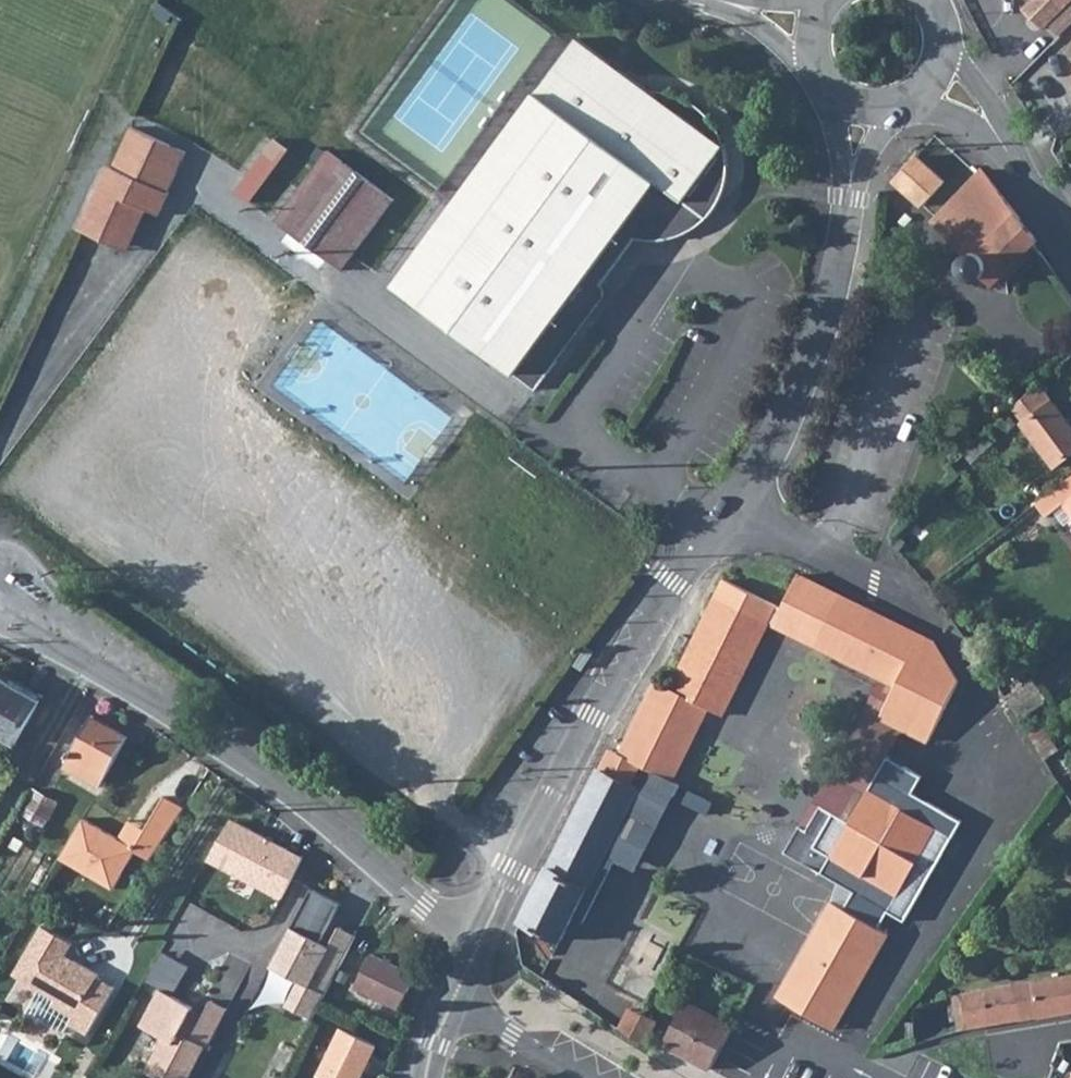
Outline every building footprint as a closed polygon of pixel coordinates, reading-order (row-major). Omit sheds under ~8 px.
[(1023,9),(1044,29),(1049,23),(1070,2),(1070,0),(1032,0),(1023,9)] [(1049,23),(1061,35),(1070,25),(1070,2),(1049,23)] [(549,355),(609,274),(636,238),(645,240),(656,240),(667,239),(682,235),(696,228),(708,218),(719,205),(725,193),(729,180),(730,168),(729,155),(726,143),(724,145),(578,37),(394,285),(536,390),(558,361),(549,355)] [(121,172),(92,235),(114,245),(133,203),(143,208),(159,215),(169,193),(167,192),(186,152),(132,127),(113,169),(121,172)] [(289,149),(276,139),(236,193),(249,202),(289,149)] [(394,199),(328,151),(276,222),(290,232),(327,260),(341,271),(394,199)] [(944,182),(917,156),(895,180),(923,206),(944,182)] [(81,230),(92,235),(121,172),(113,169),(110,167),(81,230)] [(983,170),(934,221),(968,254),(964,258),(963,263),(963,267),(965,269),(967,274),(970,277),(973,278),(977,279),(981,279),(987,275),(996,283),(1038,241),(983,170)] [(114,246),(124,250),(143,208),(133,203),(114,245),(114,246)] [(907,213),(899,221),(905,227),(913,219),(907,213)] [(327,260),(290,232),(283,241),(297,252),(299,259),(306,258),(320,268),(327,260)] [(914,271),(914,275),(923,279),(926,275),(927,274),(927,272),(926,270),(926,269),(924,267),(922,267),(919,267),(916,269),(914,271)] [(1022,424),(1055,467),(1070,454),(1070,424),(1040,383),(1021,400),(1033,416),(1026,421),(1022,424)] [(1014,407),(1026,421),(1033,416),(1021,400),(1014,407)] [(1017,424),(1009,415),(1001,423),(1009,432),(1017,424)] [(998,440),(989,430),(964,453),(973,463),(998,440)] [(1070,498),(1070,478),(1058,488),(1068,500),(1070,498)] [(1068,500),(1058,488),(1037,504),(1047,517),(1056,510),(1066,502),(1070,509),(1070,498),(1068,500)] [(1056,510),(1066,524),(1070,520),(1070,509),(1066,502),(1056,510)] [(779,622),(845,659),(882,612),(808,573),(793,607),(736,580),(683,689),(725,709),(735,713),(779,622)] [(877,711),(893,719),(941,649),(935,639),(882,612),(845,659),(892,682),(877,711)] [(957,679),(941,649),(893,719),(926,736),(957,679)] [(15,744),(40,700),(0,678),(0,735),(15,744)] [(1048,701),(1033,678),(1006,697),(1046,760),(1060,750),(1035,709),(1048,701)] [(661,682),(623,753),(614,748),(603,770),(632,785),(643,763),(675,779),(711,708),(724,713),(725,709),(683,689),(674,684),(672,688),(661,682)] [(131,735),(98,714),(69,761),(102,783),(131,735)] [(796,733),(790,729),(784,737),(792,741),(796,733)] [(791,743),(792,741),(784,737),(772,731),(767,739),(787,750),(791,743)] [(890,909),(907,919),(963,817),(915,790),(924,773),(889,754),(851,822),(833,812),(814,846),(833,857),(823,873),(856,891),(847,908),(833,900),(780,996),(838,1028),(891,932),(881,926),(890,909)] [(641,790),(632,785),(603,770),(601,769),(524,919),(563,940),(629,814),(641,790)] [(678,840),(691,816),(641,790),(629,814),(678,840)] [(153,824),(173,838),(194,803),(173,791),(153,824)] [(242,812),(218,853),(222,855),(246,815),(242,812)] [(162,857),(173,838),(153,824),(137,814),(132,825),(150,835),(143,848),(162,857)] [(246,815),(222,855),(293,891),(314,849),(246,815)] [(713,888),(738,842),(691,816),(678,840),(693,849),(682,870),(713,888)] [(89,817),(76,840),(67,857),(122,887),(143,848),(150,835),(132,825),(125,836),(89,817)] [(352,894),(322,878),(281,956),(313,973),(300,997),(328,1011),(371,927),(353,917),(343,937),(333,932),(352,894)] [(785,932),(789,925),(780,920),(777,927),(785,932)] [(82,941),(52,924),(25,973),(69,997),(65,1003),(85,1014),(81,1022),(96,1030),(122,984),(107,976),(109,973),(75,954),(82,941)] [(362,991),(407,1012),(423,980),(378,958),(362,991)] [(969,1030),(1070,1013),(1070,974),(962,993),(969,1030)] [(167,984),(149,1019),(175,1031),(156,1067),(178,1077),(196,1077),(215,1042),(218,1043),(239,1000),(220,991),(207,1016),(194,1008),(198,1000),(167,984)] [(670,1046),(673,1048),(715,1069),(736,1027),(698,1006),(686,1019),(670,1046)] [(645,1015),(632,1038),(645,1046),(659,1023),(645,1015)] [(385,1049),(352,1032),(328,1077),(370,1077),(385,1049)]
